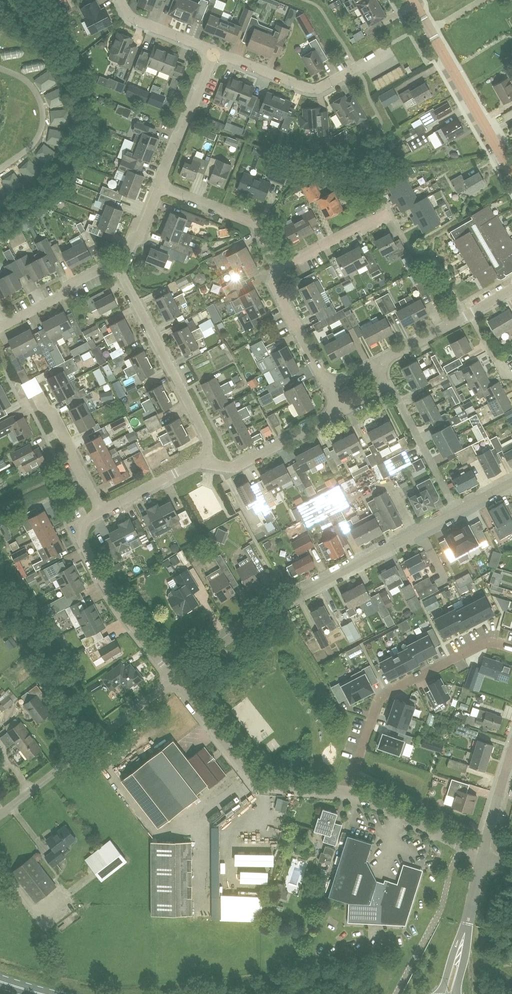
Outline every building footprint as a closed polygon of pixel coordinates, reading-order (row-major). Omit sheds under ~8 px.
[(138,4),(152,10),(156,0),(140,0),(138,4)] [(188,0),(167,0),(166,1),(173,3),(169,14),(170,15),(172,17),(174,18),(175,19),(178,20),(180,21),(188,0)] [(194,20),(201,23),(204,15),(209,1),(206,0),(196,0),(195,1),(194,2),(189,0),(188,0),(180,21),(182,22),(186,23),(190,24),(193,24),(194,20)] [(224,12),(214,8),(217,0),(210,0),(209,1),(204,15),(209,17),(204,31),(214,35),(224,12)] [(217,6),(227,10),(230,3),(221,0),(219,0),(217,6)] [(347,0),(353,11),(359,7),(363,14),(379,5),(376,1),(377,0),(348,0),(347,0)] [(95,1),(81,9),(86,18),(85,19),(92,34),(112,23),(104,9),(100,11),(98,8),(99,8),(95,1)] [(342,10),(349,6),(346,1),(339,5),(342,10)] [(382,10),(379,5),(363,14),(367,22),(361,25),(367,35),(378,29),(375,22),(385,16),(386,14),(384,10),(382,10)] [(246,32),(252,17),(254,12),(245,8),(238,25),(231,23),(225,39),(235,43),(240,30),(246,32)] [(225,39),(231,23),(233,17),(231,16),(229,17),(227,21),(221,19),(224,12),(214,35),(225,39)] [(259,52),(268,28),(260,25),(258,20),(252,17),(246,32),(245,32),(252,35),(247,48),(259,52)] [(289,30),(285,28),(282,27),(281,29),(276,27),(275,31),(268,28),(259,52),(271,57),(277,41),(284,43),(289,30)] [(129,68),(137,48),(130,45),(133,39),(118,33),(111,52),(112,52),(109,58),(110,60),(122,64),(122,65),(129,68)] [(351,39),(359,44),(362,39),(354,34),(351,39)] [(323,51),(316,39),(309,43),(312,48),(308,50),(309,54),(303,57),(312,74),(324,67),(317,55),(323,51)] [(148,66),(159,70),(166,52),(160,50),(161,48),(155,46),(152,53),(143,49),(135,69),(145,73),(148,66)] [(176,89),(185,67),(176,63),(179,55),(173,53),(172,55),(166,52),(159,70),(174,76),(171,83),(170,86),(176,89)] [(401,77),(406,74),(401,65),(396,68),(401,77)] [(396,80),(401,77),(396,68),(391,71),(396,80)] [(392,82),(396,80),(391,71),(386,73),(392,82)] [(387,85),(392,82),(386,73),(382,76),(387,85)] [(382,88),(387,85),(382,76),(377,79),(382,88)] [(235,100),(242,83),(230,78),(224,92),(218,90),(213,103),(224,107),(226,102),(228,102),(230,98),(235,100)] [(511,99),(511,86),(508,78),(494,86),(504,104),(511,99)] [(378,90),(382,88),(377,79),(372,81),(378,90)] [(122,84),(110,80),(107,87),(119,92),(122,84)] [(254,88),(242,83),(235,100),(241,102),(239,107),(241,108),(239,113),(250,117),(255,105),(255,104),(249,102),(254,88)] [(417,102),(431,95),(424,83),(417,87),(416,85),(398,95),(403,103),(414,97),(417,102)] [(393,88),(378,96),(385,107),(399,99),(393,88)] [(148,103),(161,109),(165,97),(152,92),(148,103)] [(272,116),(279,97),(267,93),(261,108),(255,105),(250,117),(261,122),(264,116),(266,115),(266,114),(272,116)] [(345,96),(331,104),(343,125),(354,118),(357,123),(366,118),(357,103),(351,107),(345,96)] [(295,112),(289,109),(291,102),(279,97),(272,116),(278,118),(277,120),(278,123),(280,123),(278,127),(279,129),(287,132),(295,112)] [(447,103),(434,110),(433,108),(419,116),(425,127),(451,111),(447,103)] [(320,108),(303,109),(303,116),(302,116),(300,118),(300,125),(303,127),(304,127),(304,128),(320,127),(321,135),(329,135),(328,121),(321,121),(320,108)] [(456,119),(435,132),(442,144),(464,132),(456,119)] [(135,129),(138,131),(133,142),(155,150),(160,139),(148,134),(150,127),(137,122),(135,129)] [(415,130),(404,136),(407,142),(418,135),(415,130)] [(207,137),(218,140),(219,135),(209,132),(207,137)] [(430,141),(425,132),(407,142),(412,151),(430,141)] [(150,162),(155,150),(133,142),(129,153),(125,152),(123,159),(135,164),(138,157),(150,162)] [(204,175),(209,162),(195,156),(191,165),(185,163),(180,175),(194,181),(197,172),(204,175)] [(231,165),(225,163),(211,157),(209,162),(204,175),(211,177),(209,182),(223,187),(231,165)] [(132,171),(135,164),(123,159),(118,170),(125,172),(124,174),(126,176),(124,181),(140,188),(144,176),(132,171)] [(455,163),(438,173),(442,180),(459,170),(455,163)] [(283,184),(288,173),(273,167),(268,178),(283,184)] [(471,192),(485,184),(478,172),(464,180),(461,174),(450,180),(457,193),(468,187),(471,192)] [(264,200),(270,184),(244,173),(238,190),(264,200)] [(390,196),(392,200),(412,190),(405,176),(385,187),(385,188),(388,186),(393,195),(390,196)] [(135,199),(140,188),(124,181),(122,187),(119,186),(117,191),(103,186),(100,193),(101,193),(114,199),(120,201),(123,194),(135,199)] [(310,202),(320,196),(313,182),(303,188),(310,202)] [(418,202),(412,190),(392,200),(394,203),(396,202),(401,211),(398,212),(399,213),(410,207),(418,202)] [(327,218),(345,208),(345,207),(341,209),(333,193),(336,191),(317,201),(319,201),(327,217),(326,217),(327,218)] [(111,206),(114,199),(101,193),(98,201),(101,202),(99,208),(105,210),(102,215),(119,222),(123,211),(111,206)] [(426,197),(418,202),(410,207),(415,215),(412,217),(413,220),(433,210),(426,197)] [(47,206),(38,213),(41,217),(51,210),(47,206)] [(510,239),(496,215),(494,217),(492,212),(489,210),(486,206),(470,216),(472,219),(450,232),(458,244),(457,246),(474,276),(476,275),(478,279),(480,279),(483,284),(503,273),(504,274),(506,274),(511,271),(511,254),(511,253),(511,246),(511,245),(511,243),(510,239)] [(310,225),(317,222),(311,210),(302,215),(303,217),(284,227),(291,241),(305,234),(306,235),(313,232),(310,225)] [(440,223),(433,210),(413,220),(415,224),(418,222),(423,231),(419,233),(420,233),(440,223)] [(171,213),(166,224),(183,231),(185,226),(190,228),(192,221),(203,226),(206,219),(186,211),(184,218),(171,213)] [(114,234),(119,222),(102,215),(100,221),(95,219),(92,225),(89,223),(85,230),(90,232),(99,236),(102,229),(114,234)] [(192,235),(183,232),(183,231),(166,224),(161,237),(174,242),(171,248),(189,255),(191,256),(195,247),(188,244),(192,235)] [(222,236),(232,235),(232,227),(222,227),(222,236)] [(94,241),(90,232),(85,230),(80,233),(84,241),(73,247),(81,263),(92,257),(86,246),(94,241)] [(393,259),(406,252),(401,242),(395,245),(389,233),(375,240),(383,255),(389,251),(393,259)] [(56,255),(51,246),(49,243),(47,238),(35,244),(40,252),(34,255),(45,275),(56,269),(50,258),(56,255)] [(81,263),(73,247),(63,252),(58,243),(51,246),(56,255),(59,261),(65,257),(70,268),(81,263)] [(189,255),(171,248),(165,246),(162,252),(152,248),(147,260),(164,267),(167,259),(173,262),(174,259),(183,263),(184,260),(187,261),(189,255)] [(230,261),(234,269),(252,259),(245,247),(228,256),(225,251),(213,257),(219,267),(230,261)] [(351,248),(346,250),(356,268),(365,264),(372,276),(381,272),(369,250),(363,254),(359,247),(352,250),(351,248)] [(356,268),(346,250),(342,252),(343,255),(336,259),(340,266),(334,269),(343,286),(346,292),(354,288),(347,273),(356,268)] [(45,275),(34,255),(37,260),(31,263),(27,255),(16,261),(22,273),(28,270),(34,281),(45,275)] [(258,272),(252,259),(234,269),(238,277),(227,283),(228,285),(223,288),(227,295),(239,289),(244,286),(241,281),(258,272)] [(17,276),(22,273),(16,261),(5,267),(9,274),(3,277),(11,293),(23,287),(17,276)] [(324,291),(318,279),(314,272),(301,278),(305,286),(299,289),(305,301),(324,291)] [(189,274),(175,281),(179,289),(193,282),(189,274)] [(3,277),(0,279),(0,298),(0,299),(11,293),(3,277)] [(421,295),(427,292),(421,280),(415,283),(421,295)] [(254,289),(243,295),(239,289),(227,295),(236,313),(245,308),(260,300),(254,289)] [(336,312),(331,303),(324,291),(305,301),(312,313),(318,310),(322,319),(324,318),(335,312),(336,312)] [(161,310),(185,298),(182,293),(173,298),(170,292),(155,299),(161,310)] [(388,292),(381,296),(389,312),(396,308),(388,292)] [(101,315),(117,306),(111,294),(100,300),(97,295),(86,301),(92,312),(98,309),(101,315)] [(420,298),(414,302),(410,295),(405,298),(416,319),(427,313),(420,298)] [(389,312),(381,296),(374,299),(383,316),(389,312)] [(187,303),(185,298),(161,310),(166,321),(181,314),(177,307),(187,303)] [(416,319),(405,298),(404,298),(408,305),(397,311),(404,325),(416,319)] [(266,312),(260,300),(245,308),(236,313),(245,308),(248,314),(239,318),(245,330),(258,324),(255,318),(266,312)] [(352,328),(346,315),(343,309),(336,313),(335,312),(324,318),(328,325),(328,326),(340,319),(346,331),(352,328)] [(352,312),(351,313),(350,309),(345,312),(346,315),(352,328),(359,324),(352,312)] [(509,310),(489,322),(496,336),(511,326),(511,316),(509,310)] [(71,324),(64,312),(53,317),(63,337),(63,336),(61,333),(69,329),(70,333),(75,331),(77,335),(82,332),(76,321),(71,324)] [(384,317),(379,320),(376,316),(371,319),(372,321),(381,338),(392,332),(384,317)] [(63,337),(53,317),(42,323),(49,335),(43,338),(43,339),(50,352),(57,366),(65,362),(55,344),(58,342),(57,340),(63,337)] [(106,341),(130,329),(124,318),(110,326),(113,332),(104,337),(106,341)] [(316,331),(328,325),(324,318),(322,319),(313,324),(316,331)] [(381,338),(372,321),(371,319),(372,321),(366,324),(368,326),(361,330),(369,344),(381,338)] [(97,324),(82,332),(88,342),(92,340),(90,337),(101,331),(97,324)] [(179,344),(202,332),(200,328),(190,332),(187,326),(173,333),(179,344)] [(49,352),(50,352),(43,339),(37,342),(30,329),(19,335),(27,350),(33,347),(37,355),(42,352),(45,357),(50,354),(49,352)] [(135,340),(130,329),(106,341),(108,346),(118,341),(121,347),(135,340)] [(204,337),(202,332),(179,344),(184,355),(198,348),(195,341),(204,337)] [(344,353),(336,339),(332,332),(326,335),(330,342),(324,345),(332,360),(344,353)] [(356,347),(348,333),(336,339),(344,353),(356,347)] [(27,350),(19,335),(8,341),(11,345),(5,349),(17,372),(23,369),(21,364),(26,361),(22,353),(27,350)] [(251,342),(260,359),(271,353),(263,336),(251,342)] [(456,356),(471,349),(464,336),(450,344),(456,356)] [(92,348),(97,345),(94,339),(89,342),(92,348)] [(71,352),(74,357),(91,348),(88,343),(71,352)] [(98,346),(92,349),(96,356),(102,353),(98,346)] [(272,353),(275,360),(269,363),(271,369),(292,357),(286,346),(272,353)] [(232,367),(229,348),(210,351),(212,369),(232,367)] [(126,374),(149,362),(144,351),(130,358),(133,365),(124,369),(126,374)] [(431,357),(435,364),(439,362),(435,354),(431,357)] [(298,369),(292,357),(271,369),(274,375),(281,371),(284,377),(298,369)] [(47,379),(53,390),(70,382),(67,376),(78,370),(72,358),(57,366),(60,373),(47,379)] [(459,358),(445,365),(443,366),(446,372),(462,364),(459,358)] [(401,369),(407,379),(422,371),(416,361),(401,369)] [(465,375),(468,381),(483,373),(477,361),(460,370),(463,376),(465,375)] [(155,373),(149,362),(126,374),(128,378),(138,373),(141,380),(155,373)] [(444,372),(440,362),(439,362),(435,364),(440,374),(444,372)] [(106,376),(109,383),(116,379),(113,373),(111,374),(106,364),(102,367),(107,376),(106,376)] [(427,382),(422,371),(407,379),(413,390),(427,382)] [(432,387),(448,379),(444,372),(440,374),(429,380),(432,387)] [(483,373),(468,381),(466,382),(470,389),(471,388),(474,394),(473,394),(473,395),(476,394),(477,394),(490,386),(483,373)] [(254,376),(250,379),(254,386),(258,384),(254,376)] [(121,394),(128,390),(121,377),(114,381),(121,394)] [(208,398),(231,386),(229,381),(220,386),(215,377),(201,384),(208,398)] [(269,384),(273,390),(283,383),(279,378),(269,384)] [(76,393),(70,382),(53,390),(59,402),(72,395),(75,401),(78,399),(88,394),(85,388),(76,393)] [(498,382),(490,386),(477,394),(479,399),(484,397),(486,397),(489,403),(504,395),(498,382)] [(287,390),(287,391),(283,393),(289,404),(307,394),(301,383),(287,390)] [(143,408),(167,395),(162,384),(147,392),(151,398),(141,403),(143,408)] [(11,406),(0,386),(0,411),(11,406)] [(233,390),(231,386),(208,398),(215,411),(218,409),(229,403),(224,395),(233,390)] [(285,392),(281,386),(269,392),(272,398),(285,392)] [(456,395),(452,386),(447,388),(452,397),(456,395)] [(113,390),(103,394),(105,400),(115,396),(113,390)] [(91,392),(88,394),(78,399),(81,405),(69,411),(75,422),(91,413),(85,403),(94,398),(91,392)] [(313,406),(307,394),(289,404),(289,405),(293,402),(299,413),(313,406)] [(173,406),(167,395),(143,408),(146,412),(155,407),(159,414),(173,406)] [(415,402),(420,413),(435,405),(429,395),(415,402)] [(456,395),(452,397),(448,399),(452,406),(460,402),(456,395)] [(504,395),(489,403),(487,403),(491,410),(492,409),(495,415),(494,415),(494,416),(511,407),(504,395)] [(225,422),(248,410),(246,406),(237,410),(232,401),(229,403),(218,409),(225,422)] [(474,403),(466,407),(469,412),(476,408),(474,403)] [(440,416),(435,405),(420,413),(426,423),(440,416)] [(511,416),(511,409),(504,413),(507,419),(511,416)] [(250,415),(248,410),(225,422),(232,436),(246,428),(242,420),(250,415)] [(464,410),(451,417),(456,425),(468,419),(464,410)] [(96,424),(91,413),(75,422),(81,433),(93,426),(96,432),(101,429),(98,424),(96,424)] [(274,413),(268,416),(267,416),(273,428),(280,424),(274,413)] [(147,427),(159,420),(156,414),(144,421),(147,427)] [(476,414),(471,416),(476,424),(480,422),(476,414)] [(110,424),(114,431),(127,425),(127,424),(129,422),(126,416),(124,417),(123,417),(110,424)] [(32,434),(23,418),(11,424),(9,419),(0,424),(0,435),(8,431),(9,433),(14,430),(20,441),(32,434)] [(161,441),(184,429),(179,418),(165,426),(168,432),(159,437),(161,441)] [(162,426),(159,420),(147,427),(150,433),(162,426)] [(389,421),(378,426),(386,441),(397,435),(389,421)] [(487,435),(480,422),(476,424),(483,438),(487,435)] [(272,425),(263,429),(267,438),(276,434),(272,425)] [(450,425),(432,434),(438,445),(455,435),(450,425)] [(386,441),(378,426),(367,432),(373,444),(368,446),(377,464),(394,456),(391,452),(382,456),(379,450),(378,450),(376,446),(386,441)] [(251,437),(246,428),(232,436),(239,449),(262,437),(260,432),(251,437)] [(190,440),(184,429),(161,441),(163,446),(173,441),(176,447),(190,440)] [(362,434),(356,437),(354,432),(343,438),(351,453),(362,447),(367,445),(362,434)] [(86,444),(91,454),(107,446),(103,440),(110,436),(108,433),(86,444)] [(461,447),(455,435),(438,445),(443,456),(461,447)] [(501,462),(489,439),(487,435),(483,438),(466,447),(467,450),(473,461),(478,459),(488,477),(501,470),(497,464),(501,462)] [(489,439),(501,462),(502,462),(497,453),(502,450),(510,466),(511,464),(511,442),(502,447),(496,435),(489,439)] [(398,440),(401,447),(403,451),(410,447),(405,436),(398,440)] [(340,458),(351,453),(343,438),(332,444),(340,458)] [(138,451),(134,444),(128,447),(132,454),(138,451)] [(319,444),(307,450),(318,470),(323,467),(324,465),(321,461),(326,458),(319,444)] [(96,463),(117,452),(115,448),(109,451),(107,446),(91,454),(96,463)] [(394,456),(403,451),(401,447),(391,452),(394,456)] [(456,456),(467,450),(466,447),(463,448),(454,453),(456,456)] [(27,473),(46,463),(39,449),(28,455),(24,449),(11,455),(17,467),(23,464),(27,473)] [(147,449),(142,451),(146,458),(150,456),(147,449)] [(313,473),(318,470),(307,450),(295,456),(301,467),(297,470),(299,475),(298,475),(302,483),(310,498),(317,495),(304,470),(310,467),(313,473)] [(468,464),(473,461),(467,450),(456,456),(459,461),(459,460),(462,466),(458,468),(460,473),(452,478),(459,492),(477,482),(468,464)] [(116,464),(122,461),(117,452),(96,463),(101,473),(116,464)] [(144,461),(139,452),(132,456),(137,465),(144,461)] [(339,470),(337,466),(333,458),(327,461),(333,473),(339,470)] [(354,459),(349,463),(356,470),(361,466),(354,459)] [(424,467),(420,459),(412,463),(416,471),(424,467)] [(122,461),(116,464),(101,473),(106,482),(118,475),(121,481),(130,476),(127,471),(122,461)] [(283,463),(272,469),(280,485),(291,479),(295,487),(302,483),(298,475),(296,472),(290,475),(283,463)] [(367,464),(359,468),(361,473),(369,469),(367,464)] [(282,489),(280,485),(272,469),(261,475),(267,487),(260,491),(271,511),(268,504),(276,500),(273,494),(282,489)] [(329,484),(339,482),(338,475),(328,478),(329,484)] [(420,493),(410,498),(418,514),(420,513),(424,514),(425,510),(434,506),(428,494),(430,493),(429,491),(435,488),(430,477),(416,484),(420,493)] [(10,486),(7,480),(0,484),(3,490),(10,486)] [(341,511),(350,506),(338,484),(345,481),(345,480),(328,489),(317,495),(310,498),(296,506),(307,528),(329,517),(333,526),(338,523),(340,526),(343,525),(337,513),(341,511)] [(271,511),(260,491),(254,494),(248,482),(236,488),(247,509),(252,506),(256,513),(262,510),(265,515),(271,511)] [(226,511),(216,490),(213,492),(210,486),(194,494),(207,521),(226,511)] [(374,498),(374,499),(367,502),(372,513),(359,520),(370,539),(402,522),(386,492),(374,498)] [(285,493),(279,495),(283,503),(288,500),(285,493)] [(170,501),(159,507),(167,522),(166,522),(168,525),(179,519),(183,527),(192,522),(185,510),(177,514),(170,501)] [(511,530),(511,518),(504,502),(489,510),(489,512),(496,527),(500,525),(505,534),(511,530)] [(159,507),(158,504),(146,510),(153,523),(147,526),(154,538),(160,535),(156,527),(166,522),(167,522),(159,507)] [(28,532),(50,521),(44,510),(31,517),(29,512),(17,518),(20,524),(23,522),(28,532)] [(343,525),(347,522),(341,511),(337,513),(343,525)] [(118,524),(120,528),(120,527),(128,542),(138,536),(142,544),(149,541),(143,528),(136,532),(130,518),(118,524)] [(263,518),(253,523),(258,532),(267,527),(263,518)] [(270,528),(276,526),(274,518),(268,520),(270,528)] [(370,539),(359,520),(349,525),(359,544),(363,542),(365,543),(369,541),(369,539),(370,539)] [(33,541),(54,530),(50,521),(28,532),(33,541)] [(342,530),(340,526),(338,523),(333,526),(338,534),(323,542),(332,558),(344,552),(341,547),(348,543),(342,530)] [(482,529),(473,534),(468,524),(460,529),(457,531),(468,552),(479,546),(481,550),(490,545),(482,529)] [(20,526),(15,528),(17,536),(23,534),(20,526)] [(130,545),(128,542),(120,527),(120,528),(109,533),(116,546),(110,549),(116,562),(123,558),(122,557),(133,552),(129,545),(130,545)] [(38,551),(60,540),(54,530),(33,541),(38,551)] [(468,552),(457,531),(453,533),(445,537),(450,546),(443,550),(450,562),(468,552)] [(309,555),(307,550),(314,546),(308,534),(291,543),(300,559),(286,567),(291,577),(314,565),(309,555)] [(55,561),(52,556),(65,549),(60,540),(38,551),(43,560),(33,565),(36,571),(55,561)] [(263,567),(249,545),(242,549),(248,557),(238,563),(240,567),(236,570),(249,590),(250,589),(251,591),(259,586),(258,584),(260,583),(257,578),(260,576),(257,571),(263,567)] [(184,547),(179,550),(186,564),(191,561),(184,547)] [(15,562),(29,555),(25,548),(12,555),(15,562)] [(418,570),(425,566),(419,553),(404,561),(411,573),(412,573),(415,580),(421,576),(418,570)] [(221,602),(232,595),(236,593),(228,580),(233,576),(220,554),(214,558),(220,568),(205,576),(221,602)] [(65,562),(58,566),(43,574),(46,580),(49,579),(52,583),(53,582),(57,589),(61,587),(79,577),(73,565),(68,568),(65,562)] [(399,576),(400,576),(394,566),(380,574),(380,575),(379,576),(381,579),(383,579),(385,583),(389,590),(403,583),(399,576)] [(173,577),(179,586),(171,591),(169,593),(168,596),(169,598),(168,598),(177,613),(178,613),(178,614),(182,615),(184,613),(185,614),(192,610),(191,608),(198,604),(189,589),(196,585),(187,569),(173,577)] [(85,589),(79,577),(61,587),(67,598),(61,601),(66,609),(78,603),(74,595),(85,589)] [(438,590),(435,582),(432,584),(429,577),(413,585),(421,599),(438,590)] [(383,601),(379,593),(376,594),(370,597),(362,583),(352,588),(360,603),(366,599),(369,606),(375,603),(382,617),(386,615),(388,619),(392,617),(383,601)] [(410,583),(400,589),(406,600),(412,612),(422,607),(416,595),(410,583)] [(360,603),(352,588),(341,594),(348,608),(346,610),(349,616),(356,613),(353,606),(360,603)] [(385,590),(379,593),(383,601),(390,598),(385,590)] [(485,596),(475,601),(484,618),(494,613),(485,596)] [(484,618),(475,601),(466,606),(464,604),(474,623),(484,618)] [(82,610),(78,603),(66,609),(76,629),(81,626),(100,616),(94,604),(82,610)] [(464,628),(452,604),(448,606),(450,611),(445,614),(454,631),(463,626),(464,628)] [(474,623),(464,604),(455,609),(452,604),(464,628),(474,623)] [(330,631),(336,627),(332,619),(330,620),(323,606),(311,612),(319,626),(325,623),(330,631)] [(454,631),(445,614),(435,619),(444,636),(454,631)] [(106,628),(100,616),(81,626),(87,637),(82,640),(86,649),(98,642),(94,634),(106,628)] [(352,622),(341,627),(349,641),(356,638),(354,633),(357,631),(352,622)] [(329,644),(320,628),(313,632),(321,649),(329,644)] [(418,640),(427,657),(437,652),(434,647),(441,644),(432,628),(416,636),(418,640)] [(15,638),(8,642),(14,651),(21,647),(15,638)] [(98,642),(86,649),(94,663),(103,657),(106,661),(112,657),(114,659),(122,654),(121,652),(122,652),(115,640),(106,645),(102,639),(98,642)] [(347,639),(341,642),(345,649),(351,646),(347,639)] [(418,640),(408,645),(418,664),(417,662),(427,657),(418,640)] [(418,664),(408,645),(409,647),(400,652),(408,669),(418,664)] [(408,669),(400,652),(390,657),(399,674),(408,669)] [(399,674),(390,657),(389,655),(379,660),(380,662),(389,679),(399,674)] [(506,681),(511,666),(484,657),(479,672),(506,681)] [(351,675),(362,696),(374,690),(369,681),(371,680),(370,678),(375,675),(370,665),(362,669),(351,675)] [(121,673),(117,668),(103,678),(111,690),(122,682),(127,689),(134,684),(135,686),(143,680),(137,671),(135,672),(130,666),(121,673)] [(473,691),(479,672),(481,668),(473,666),(465,688),(473,691)] [(351,702),(362,696),(351,675),(352,677),(341,683),(341,682),(332,686),(336,696),(342,692),(343,694),(346,693),(351,702)] [(391,685),(387,676),(383,678),(387,687),(391,685)] [(444,686),(441,678),(436,681),(435,679),(429,682),(429,684),(428,685),(435,698),(430,701),(435,712),(441,709),(446,706),(443,700),(450,697),(448,692),(449,692),(446,685),(444,686)] [(50,713),(42,703),(47,699),(37,685),(28,691),(33,697),(23,705),(37,723),(50,713)] [(8,695),(0,700),(0,702),(6,709),(14,702),(8,695)] [(392,702),(389,709),(411,717),(417,700),(410,697),(408,703),(395,699),(394,702),(392,702)] [(494,714),(486,711),(473,707),(470,714),(465,712),(464,715),(464,714),(464,715),(461,714),(459,721),(478,728),(480,728),(481,725),(485,726),(485,724),(498,728),(501,717),(494,715),(494,714)] [(405,734),(411,717),(389,709),(387,717),(389,717),(387,721),(398,725),(396,731),(399,732),(412,737),(412,736),(405,734)] [(8,732),(28,759),(41,749),(21,722),(8,732)] [(458,726),(455,732),(476,739),(478,732),(463,727),(464,724),(458,722),(458,726)] [(410,744),(412,737),(399,732),(397,738),(383,733),(382,735),(381,734),(378,740),(380,741),(378,747),(402,755),(406,742),(410,744)] [(424,738),(421,746),(441,752),(444,744),(424,738)] [(195,791),(206,783),(188,759),(173,740),(121,780),(158,828),(199,796),(195,791)] [(478,740),(474,753),(489,758),(493,745),(478,740)] [(204,747),(188,759),(206,783),(210,787),(226,775),(214,760),(213,761),(210,756),(211,755),(204,747)] [(484,770),(489,758),(474,753),(469,765),(484,770)] [(465,773),(468,764),(449,758),(446,767),(465,773)] [(127,773),(127,772),(127,771),(126,769),(125,768),(124,767),(123,767),(121,767),(120,767),(119,768),(118,769),(117,771),(117,772),(117,773),(118,775),(119,776),(120,776),(121,777),(123,777),(124,776),(125,776),(126,775),(127,773)] [(464,792),(466,784),(452,779),(447,795),(455,798),(452,807),(471,813),(477,796),(464,792)] [(200,799),(205,809),(214,805),(208,795),(200,799)] [(335,845),(340,831),(332,829),(337,813),(323,809),(320,818),(318,817),(314,830),(325,834),(323,841),(335,845)] [(166,825),(169,831),(180,826),(177,820),(166,825)] [(61,851),(76,839),(66,825),(47,840),(54,850),(46,857),(53,866),(65,857),(61,851)] [(405,925),(423,870),(403,864),(397,884),(389,881),(388,885),(377,881),(366,861),(372,843),(348,835),(328,896),(349,903),(348,922),(405,925)] [(250,851),(250,837),(239,837),(239,851),(250,851)] [(102,881),(127,861),(111,840),(86,860),(102,881)] [(192,915),(191,842),(151,842),(152,915),(192,915)] [(228,852),(228,863),(236,863),(236,852),(228,852)] [(36,902),(56,886),(32,856),(13,872),(36,902)] [(215,873),(215,883),(228,882),(227,868),(219,868),(220,873),(215,873)] [(237,884),(243,884),(244,869),(231,868),(230,878),(237,878),(237,884)]
